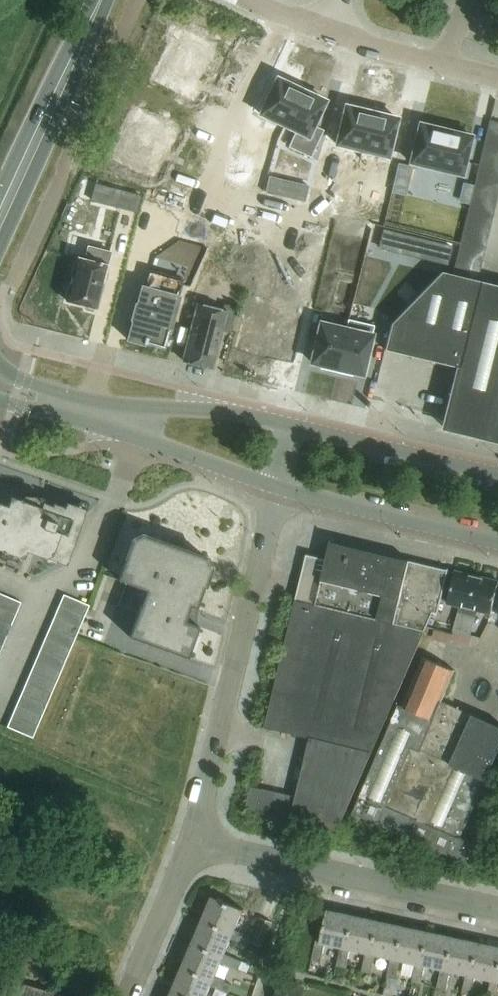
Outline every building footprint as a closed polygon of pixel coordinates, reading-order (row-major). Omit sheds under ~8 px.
[(180,33),(168,57),(206,74),(217,50),(180,33)] [(162,71),(157,81),(194,98),(206,74),(168,57),(161,71),(162,71)] [(231,85),(242,90),(246,83),(234,77),(231,85)] [(239,97),(242,90),(231,85),(227,92),(239,97)] [(274,85),(261,123),(286,132),(299,94),(274,85)] [(299,94),(286,132),(312,141),(325,103),(299,94)] [(345,108),(335,148),(361,154),(371,115),(345,108)] [(141,113),(130,137),(168,155),(179,131),(141,113)] [(371,115),(361,154),(387,160),(397,121),(371,115)] [(497,130),(497,123),(488,120),(482,145),(494,148),(497,130)] [(435,172),(445,132),(419,126),(410,165),(435,172)] [(445,132),(435,172),(461,178),(471,138),(445,132)] [(130,137),(119,161),(156,179),(168,155),(130,137)] [(494,148),(482,145),(479,156),(497,160),(497,149),(494,148)] [(479,156),(477,167),(497,172),(497,160),(479,156)] [(195,159),(192,166),(203,171),(206,164),(195,159)] [(412,167),(398,163),(391,192),(405,195),(412,167)] [(192,166),(188,173),(200,179),(203,171),(192,166)] [(477,167),(474,178),(497,184),(497,172),(477,167)] [(474,178),(472,185),(471,189),(497,195),(497,193),(497,184),(474,178)] [(114,206),(118,188),(96,183),(91,200),(114,206)] [(461,183),(459,192),(470,194),(471,189),(472,185),(461,183)] [(469,199),(495,206),(497,195),(471,189),(470,194),(469,199)] [(495,206),(469,199),(466,210),(492,217),(495,206)] [(492,217),(466,210),(463,221),(490,228),(492,217)] [(490,228),(463,221),(461,232),(487,238),(490,228)] [(401,253),(406,235),(383,229),(379,248),(401,253)] [(487,238),(461,232),(458,243),(484,249),(487,238)] [(428,240),(424,259),(446,264),(451,245),(428,240)] [(458,243),(456,254),(482,260),(484,249),(458,243)] [(97,309),(110,260),(111,254),(89,248),(86,261),(78,259),(67,302),(85,306),(87,311),(91,312),(96,309),(97,309)] [(456,254),(453,265),(479,271),(482,260),(456,254)] [(453,265),(451,274),(458,276),(477,281),(479,271),(453,265)] [(133,321),(128,340),(146,345),(147,343),(164,348),(168,333),(170,333),(179,298),(184,281),(149,272),(145,287),(143,287),(137,306),(135,305),(131,321),(133,321)] [(385,350),(459,368),(457,374),(446,418),(444,428),(494,440),(496,433),(497,434),(497,287),(497,286),(477,281),(458,276),(451,274),(445,273),(439,272),(391,324),(385,350)] [(224,311),(198,305),(184,362),(213,369),(223,331),(232,334),(238,309),(225,305),(224,311)] [(250,348),(265,352),(274,312),(248,306),(245,319),(239,346),(250,348)] [(281,355),(291,358),(297,332),(300,318),(274,312),(265,352),(281,355)] [(319,321),(309,364),(337,370),(347,327),(319,321)] [(347,327),(337,370),(364,377),(374,334),(347,327)] [(0,528),(0,550),(24,559),(27,551),(67,566),(87,510),(86,509),(84,514),(54,503),(53,506),(43,503),(41,507),(11,497),(8,506),(0,528)] [(197,609),(212,568),(208,559),(142,535),(133,539),(119,580),(147,590),(130,637),(188,658),(200,627),(196,626),(197,609)] [(339,831),(374,752),(434,612),(439,613),(449,568),(332,541),(328,559),(307,555),(267,727),(311,737),(297,797),(252,787),(246,810),(339,831)] [(449,603),(461,606),(455,631),(465,633),(471,609),(479,576),(457,570),(449,603)] [(492,614),(497,589),(497,580),(479,576),(471,609),(465,633),(472,635),(478,610),(492,614)] [(16,614),(21,603),(0,594),(0,607),(16,614)] [(64,595),(59,606),(85,617),(89,606),(64,595)] [(59,606),(54,617),(80,628),(85,617),(59,606)] [(13,623),(16,614),(0,607),(0,620),(12,625),(13,623)] [(54,617),(49,628),(75,639),(80,628),(54,617)] [(12,625),(0,620),(0,633),(7,636),(12,625)] [(49,628),(45,639),(71,650),(75,639),(49,628)] [(45,639),(40,650),(66,661),(71,650),(45,639)] [(40,650),(35,661),(61,672),(66,661),(40,650)] [(479,845),(462,837),(497,755),(497,725),(443,701),(457,671),(426,657),(403,708),(388,735),(355,812),(471,864),(479,845)] [(35,661),(31,672),(57,683),(61,672),(35,661)] [(31,672),(26,683),(52,694),(57,683),(31,672)] [(26,683),(21,694),(47,705),(52,694),(26,683)] [(21,694),(17,705),(43,716),(47,705),(21,694)] [(17,705),(12,717),(38,727),(43,716),(17,705)] [(8,726),(7,728),(33,739),(34,737),(38,727),(12,717),(8,726)] [(234,933),(231,938),(250,946),(252,942),(263,946),(273,922),(260,916),(253,932),(237,925),(244,909),(213,896),(203,920),(234,933)] [(317,941),(313,961),(322,963),(326,943),(342,947),(347,948),(354,915),(329,910),(322,942),(317,941)] [(342,947),(338,966),(347,968),(351,949),(367,952),(372,953),(379,920),(354,915),(347,948),(342,947)] [(203,920),(193,944),(223,957),(221,961),(240,969),(244,961),(225,953),(231,938),(234,933),(203,920)] [(367,952),(363,972),(372,973),(376,954),(392,958),(397,959),(405,926),(379,920),(372,953),(367,952)] [(392,958),(388,977),(397,979),(401,960),(417,963),(423,964),(430,931),(405,926),(397,959),(392,958)] [(417,963),(413,983),(422,984),(426,965),(442,969),(448,970),(455,937),(430,931),(423,964),(417,963)] [(442,969),(438,988),(447,990),(451,970),(468,974),(473,975),(480,942),(455,937),(448,970),(442,969)] [(464,993),(472,995),(477,976),(493,979),(497,981),(497,946),(480,942),(473,975),(468,974),(464,993)] [(193,944),(183,967),(213,980),(211,986),(230,994),(234,985),(215,977),(221,961),(223,957),(193,944)] [(211,986),(213,980),(183,967),(173,991),(184,995),(207,995),(211,986)] [(304,987),(287,980),(283,979),(282,979),(280,985),(276,995),(302,995),(305,987),(304,987)] [(489,995),(497,995),(497,981),(493,979),(489,995)] [(1,995),(19,995),(22,985),(6,980),(1,995)] [(23,984),(20,995),(66,995),(23,984)]
